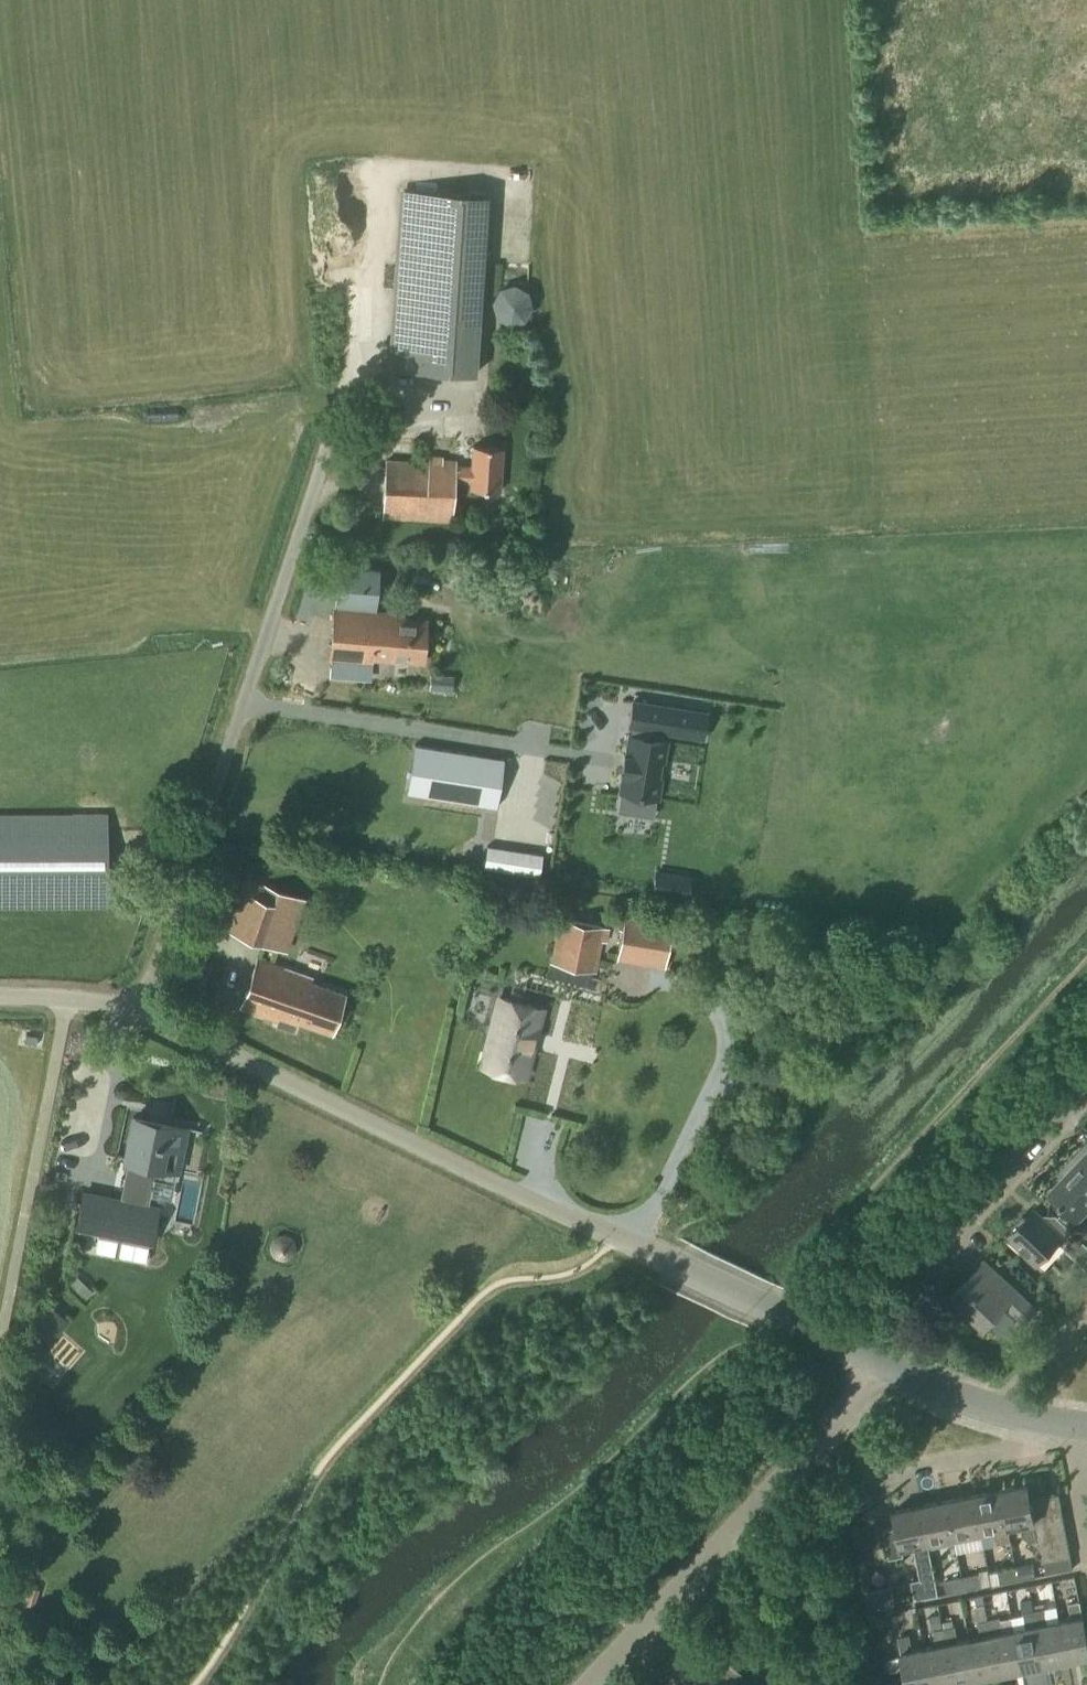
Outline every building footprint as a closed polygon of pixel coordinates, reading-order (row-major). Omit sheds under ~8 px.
[(475,374),(488,195),(399,189),(386,368),(475,374)] [(508,324),(523,320),(531,307),(527,292),(514,284),(499,288),(491,301),(495,316),(508,324)] [(499,491),(502,448),(472,446),(470,467),(455,465),(456,460),(428,458),(427,462),(385,459),(381,518),(451,521),(454,481),(470,482),(469,489),(499,491)] [(386,599),(387,582),(343,582),(342,599),(386,599)] [(329,660),(372,663),(372,658),(422,662),(426,621),(394,618),(394,613),(376,612),(334,609),(329,660)] [(452,692),(453,675),(430,673),(428,690),(452,692)] [(637,759),(634,758),(630,780),(633,781),(631,797),(663,803),(666,786),(670,787),(673,765),(669,764),(672,746),(676,746),(680,726),(675,725),(677,717),(716,724),(720,698),(645,686),(640,711),(651,713),(649,721),(640,719),(637,740),(640,740),(637,759)] [(454,773),(393,764),(388,793),(406,796),(403,814),(507,830),(514,783),(481,777),(477,804),(449,800),(454,773)] [(108,908),(107,813),(0,814),(0,908),(108,908)] [(491,867),(541,876),(545,856),(494,848),(491,867)] [(288,951),(306,899),(245,878),(226,930),(288,951)] [(596,972),(604,927),(559,918),(550,963),(596,972)] [(659,922),(651,965),(664,967),(672,925),(659,922)] [(331,1033),(344,994),(309,982),(311,976),(257,958),(240,1008),(277,1020),(276,1025),(293,1031),(296,1022),(331,1033)] [(524,1077),(542,1007),(499,997),(484,1055),(498,1058),(495,1070),(524,1077)] [(161,1120),(149,1118),(132,1114),(123,1158),(123,1159),(128,1160),(130,1160),(127,1175),(125,1175),(120,1199),(144,1204),(146,1194),(150,1175),(160,1178),(164,1157),(176,1159),(183,1127),(183,1125),(161,1120)] [(1078,1220),(1086,1210),(1086,1153),(1049,1193),(1065,1209),(1058,1217),(1070,1229),(1078,1220)] [(150,1242),(157,1207),(144,1204),(120,1199),(84,1192),(77,1227),(150,1242)] [(1039,1216),(1033,1210),(1008,1236),(1036,1264),(1058,1241),(1086,1268),(1086,1245),(1070,1229),(1058,1217),(1056,1215),(1039,1216)] [(991,1288),(974,1272),(951,1296),(984,1327),(1006,1304),(1024,1322),(1036,1309),(1001,1277),(991,1288)] [(1028,1483),(1001,1488),(1008,1527),(1020,1525),(1023,1536),(1031,1541),(1037,1540),(1037,1538),(1035,1526),(1034,1521),(1035,1520),(1033,1512),(1031,1498),(1028,1483)] [(996,1544),(1011,1541),(1008,1527),(1001,1488),(974,1494),(981,1531),(993,1529),(996,1544)] [(954,1537),(981,1531),(974,1494),(946,1499),(954,1537)] [(1033,1512),(1061,1506),(1059,1494),(1031,1498),(1033,1512)] [(928,1542),(954,1537),(946,1499),(920,1504),(928,1542)] [(928,1542),(920,1504),(893,1510),(897,1528),(883,1530),(889,1558),(903,1555),(901,1547),(913,1545),(920,1579),(911,1581),(914,1600),(938,1595),(928,1542)] [(1035,1526),(1064,1520),(1061,1506),(1033,1512),(1035,1520),(1034,1521),(1035,1526)] [(1037,1538),(1066,1532),(1064,1520),(1035,1526),(1037,1538)] [(1039,1550),(1069,1544),(1066,1532),(1037,1538),(1037,1540),(1039,1550)] [(1042,1563),(1071,1557),(1069,1544),(1039,1550),(1042,1563)] [(962,1577),(964,1590),(983,1586),(978,1565),(970,1567),(968,1556),(958,1558),(962,1577)] [(1015,1566),(1018,1580),(1036,1576),(1033,1563),(1015,1566)] [(1000,1583),(1018,1580),(1015,1566),(998,1569),(1000,1583)] [(947,1594),(964,1590),(962,1577),(944,1580),(947,1594)] [(32,1609),(38,1588),(18,1582),(12,1603),(32,1609)] [(1044,1665),(1034,1609),(1033,1609),(1031,1598),(1020,1600),(1026,1627),(1014,1629),(1021,1669),(1044,1665)] [(1067,1661),(1086,1657),(1086,1642),(1079,1601),(1068,1603),(1070,1618),(1059,1620),(1067,1661)] [(1067,1661),(1059,1620),(1048,1623),(1045,1607),(1034,1609),(1044,1665),(1067,1661)] [(1021,1669),(1014,1629),(1002,1632),(999,1616),(988,1619),(999,1674),(1021,1669)] [(976,1678),(999,1674),(988,1619),(977,1621),(980,1636),(969,1638),(976,1678)] [(976,1678),(969,1638),(956,1641),(953,1626),(943,1628),(954,1682),(976,1678)] [(954,1682),(943,1628),(932,1630),(935,1645),(924,1648),(931,1684),(940,1684),(954,1682)] [(924,1648),(912,1650),(909,1634),(897,1637),(907,1684),(931,1684),(924,1648)] [(735,1682),(743,1673),(718,1650),(710,1658),(693,1676),(702,1684),(732,1684),(735,1682)]
